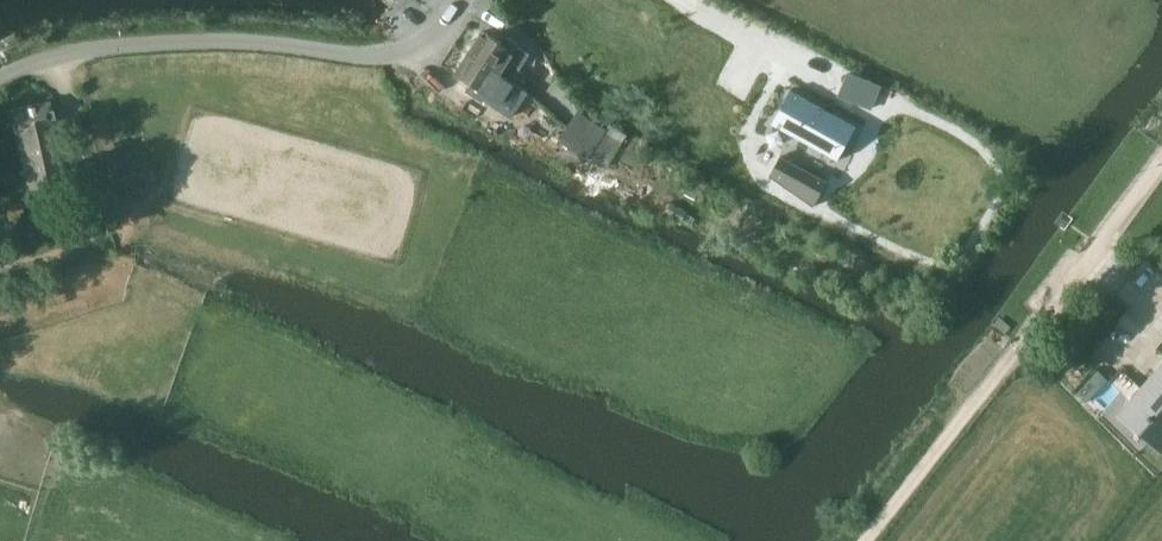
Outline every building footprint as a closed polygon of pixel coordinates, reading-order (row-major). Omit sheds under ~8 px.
[(482,31),(469,52),(511,81),(520,67),(528,55),(517,47),(518,46),(510,41),(506,47),(482,31)] [(469,52),(455,73),(471,84),(467,91),(482,101),(484,99),(495,106),(511,81),(469,52)] [(771,123),(837,160),(838,159),(836,158),(853,127),(855,128),(856,127),(790,90),(789,91),(790,91),(773,123),(772,122),(771,123)] [(8,110),(13,131),(27,189),(66,180),(49,101),(8,110)] [(583,157),(599,133),(601,130),(573,111),(554,141),(582,159),(583,157)] [(599,133),(583,157),(600,168),(616,144),(599,133)] [(826,183),(827,182),(780,155),(769,176),(816,202),(817,200),(814,199),(824,181),(826,183)] [(593,169),(588,178),(604,186),(609,178),(593,169)] [(21,200),(0,205),(0,226),(3,241),(28,236),(21,200)] [(671,202),(665,211),(681,222),(687,212),(671,202)] [(1120,414),(1136,427),(1161,449),(1161,365),(1136,395),(1120,414)] [(1142,382),(1121,366),(1112,376),(1099,366),(1079,389),(1106,411),(1119,395),(1127,401),(1142,382)]
